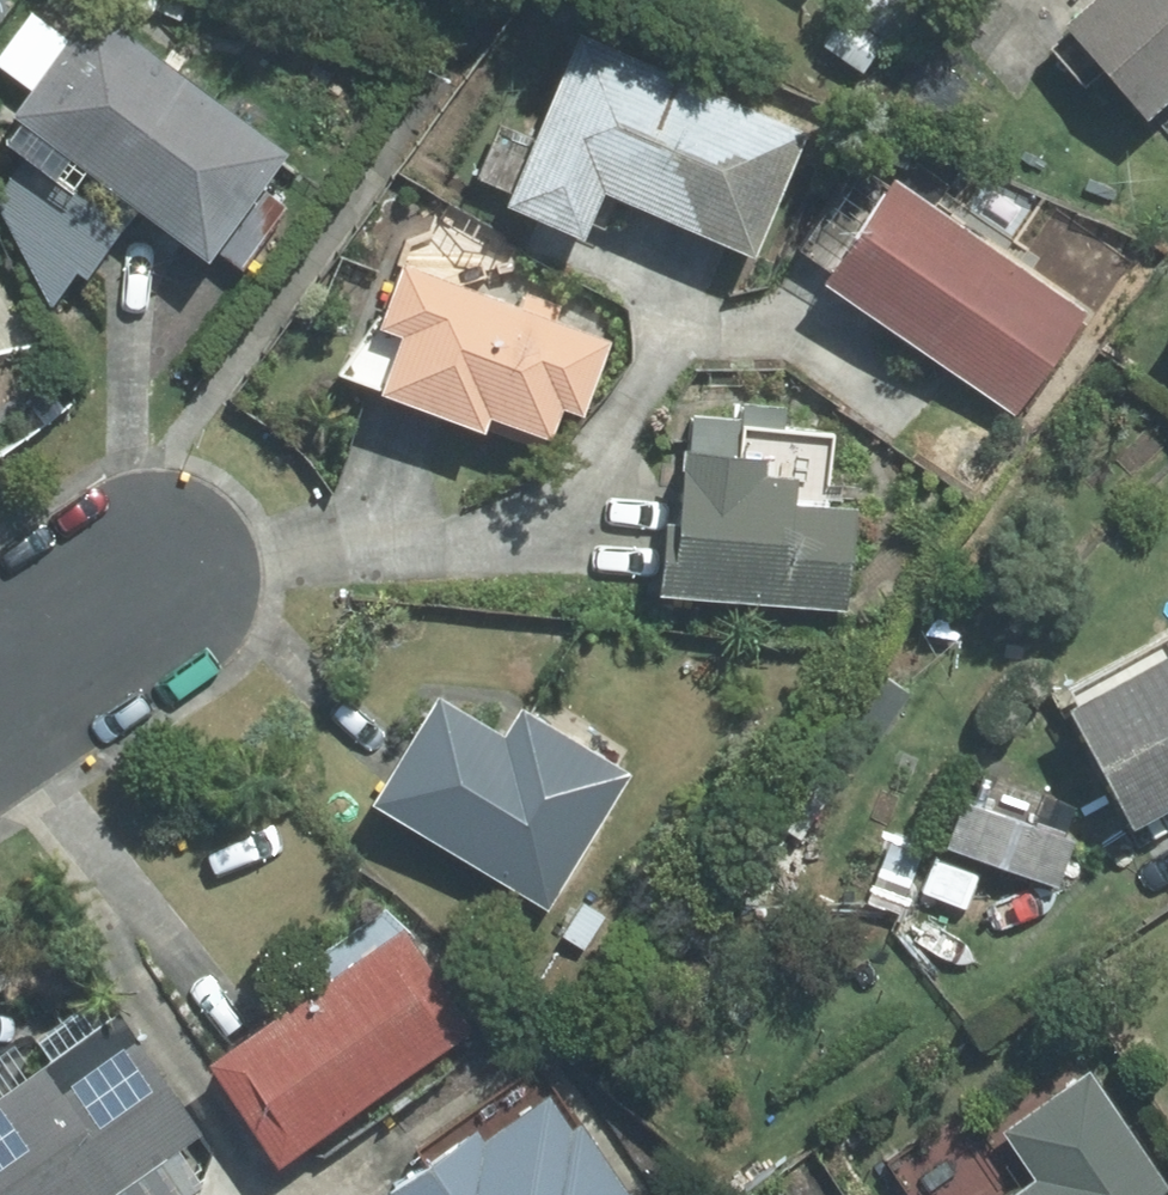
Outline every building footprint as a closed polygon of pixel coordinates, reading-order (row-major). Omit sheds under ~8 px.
[(1041,26),(1124,124),(1167,87),(1167,0),(1071,0),(1041,26)] [(185,262),(269,153),(100,22),(84,9),(0,116),(0,118),(185,262)] [(560,32),(482,207),(559,240),(581,191),(734,259),(790,134),(560,32)] [(17,162),(0,184),(0,254),(30,320),(62,274),(74,282),(111,230),(17,162)] [(815,263),(803,281),(1006,417),(1075,314),(872,178),(815,263)] [(382,263),(358,326),(382,335),(361,394),(461,431),(466,418),(530,442),(542,411),(564,419),(593,340),(382,263)] [(1157,342),(1167,349),(1167,326),(1157,342)] [(642,526),(636,596),(833,611),(841,510),(816,508),(822,434),(791,431),(793,410),(733,405),(732,419),(679,414),(676,452),(658,451),(652,527),(642,526)] [(1044,709),(1111,830),(1167,799),(1167,641),(1044,709)] [(485,737),(416,696),(352,805),(537,913),(617,777),(502,709),(485,737)] [(1062,843),(948,806),(932,852),(1047,889),(1062,843)] [(388,927),(185,1061),(255,1167),(458,1032),(388,927)] [(41,1093),(122,1039),(105,1014),(24,1067),(41,1093)] [(0,1083),(0,1194),(97,1194),(163,1151),(187,1136),(122,1039),(41,1093),(24,1067),(0,1083)] [(1001,1194),(1161,1194),(1076,1069),(985,1130),(1020,1182),(1001,1194)] [(369,1194),(620,1194),(570,1122),(560,1128),(537,1095),(467,1142),(461,1133),(369,1194)] [(163,1151),(97,1194),(177,1194),(188,1188),(163,1151)]
